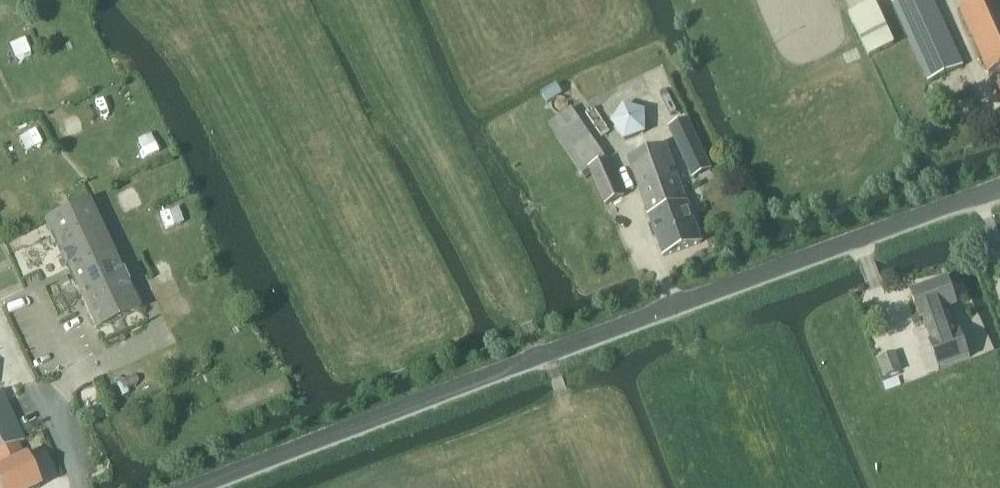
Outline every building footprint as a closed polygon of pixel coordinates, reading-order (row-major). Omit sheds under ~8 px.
[(932,0),(905,0),(892,6),(927,83),(962,67),(952,44),(932,0)] [(959,10),(988,75),(999,70),(999,0),(981,0),(959,10)] [(853,16),(872,59),(898,46),(879,4),(853,16)] [(554,85),(540,93),(546,103),(560,95),(554,85)] [(570,108),(547,124),(580,174),(604,158),(570,108)] [(646,115),(628,110),(619,124),(629,136),(645,132),(646,115)] [(689,120),(667,130),(685,167),(706,157),(689,120)] [(665,146),(627,160),(649,220),(654,218),(660,233),(654,235),(663,257),(700,244),(689,213),(684,215),(682,208),(687,206),(665,146)] [(623,198),(607,162),(588,170),(605,206),(623,198)] [(93,204),(46,226),(96,333),(141,312),(93,204)] [(947,281),(910,294),(919,320),(922,318),(931,343),(928,344),(937,369),(969,358),(960,333),(957,334),(948,309),(956,306),(947,281)] [(24,458),(18,445),(23,442),(0,393),(0,469),(24,458)] [(24,458),(0,469),(0,487),(38,487),(24,458)]
